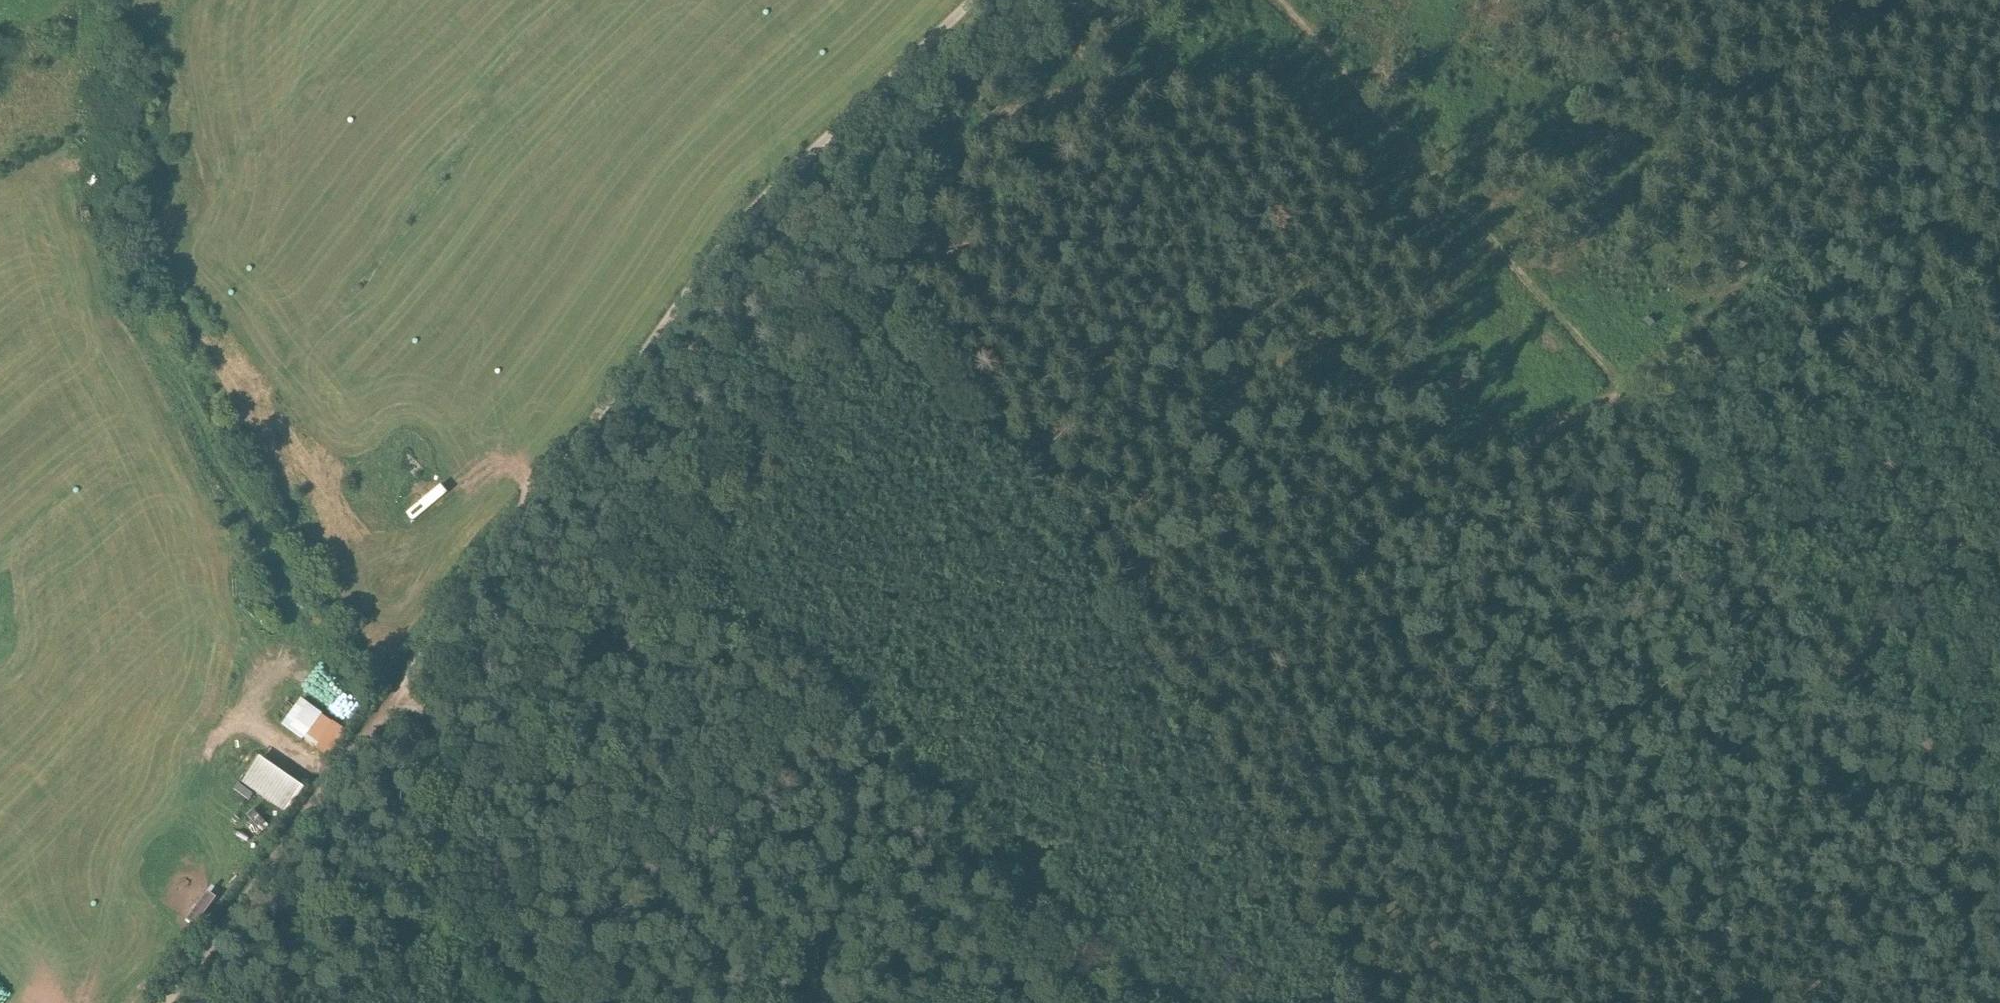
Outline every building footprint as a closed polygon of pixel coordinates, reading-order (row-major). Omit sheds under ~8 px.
[(328,755),(349,729),(304,694),(284,720),(328,755)] [(258,754),(243,782),(289,808),(305,779),(258,754)]
